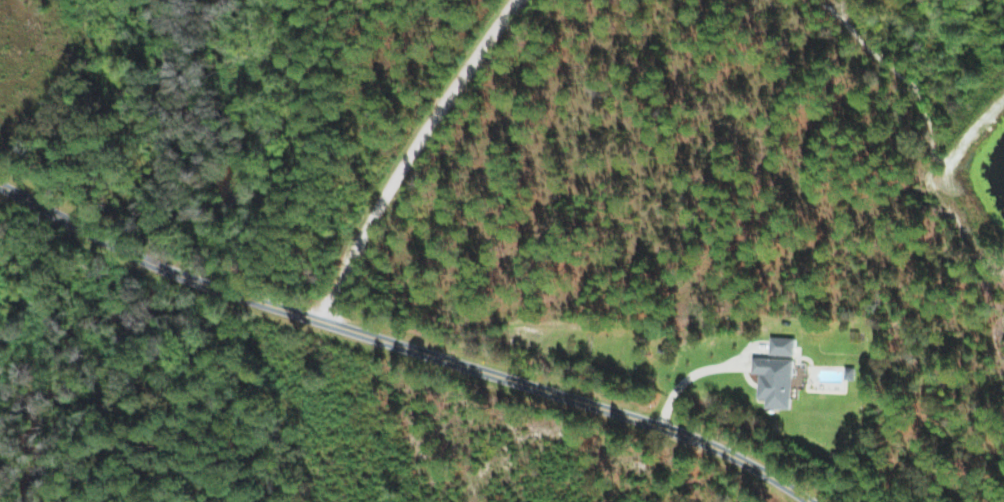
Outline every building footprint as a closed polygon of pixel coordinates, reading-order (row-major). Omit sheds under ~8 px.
[(790,355),(791,337),(766,337),(766,354),(790,355)]
